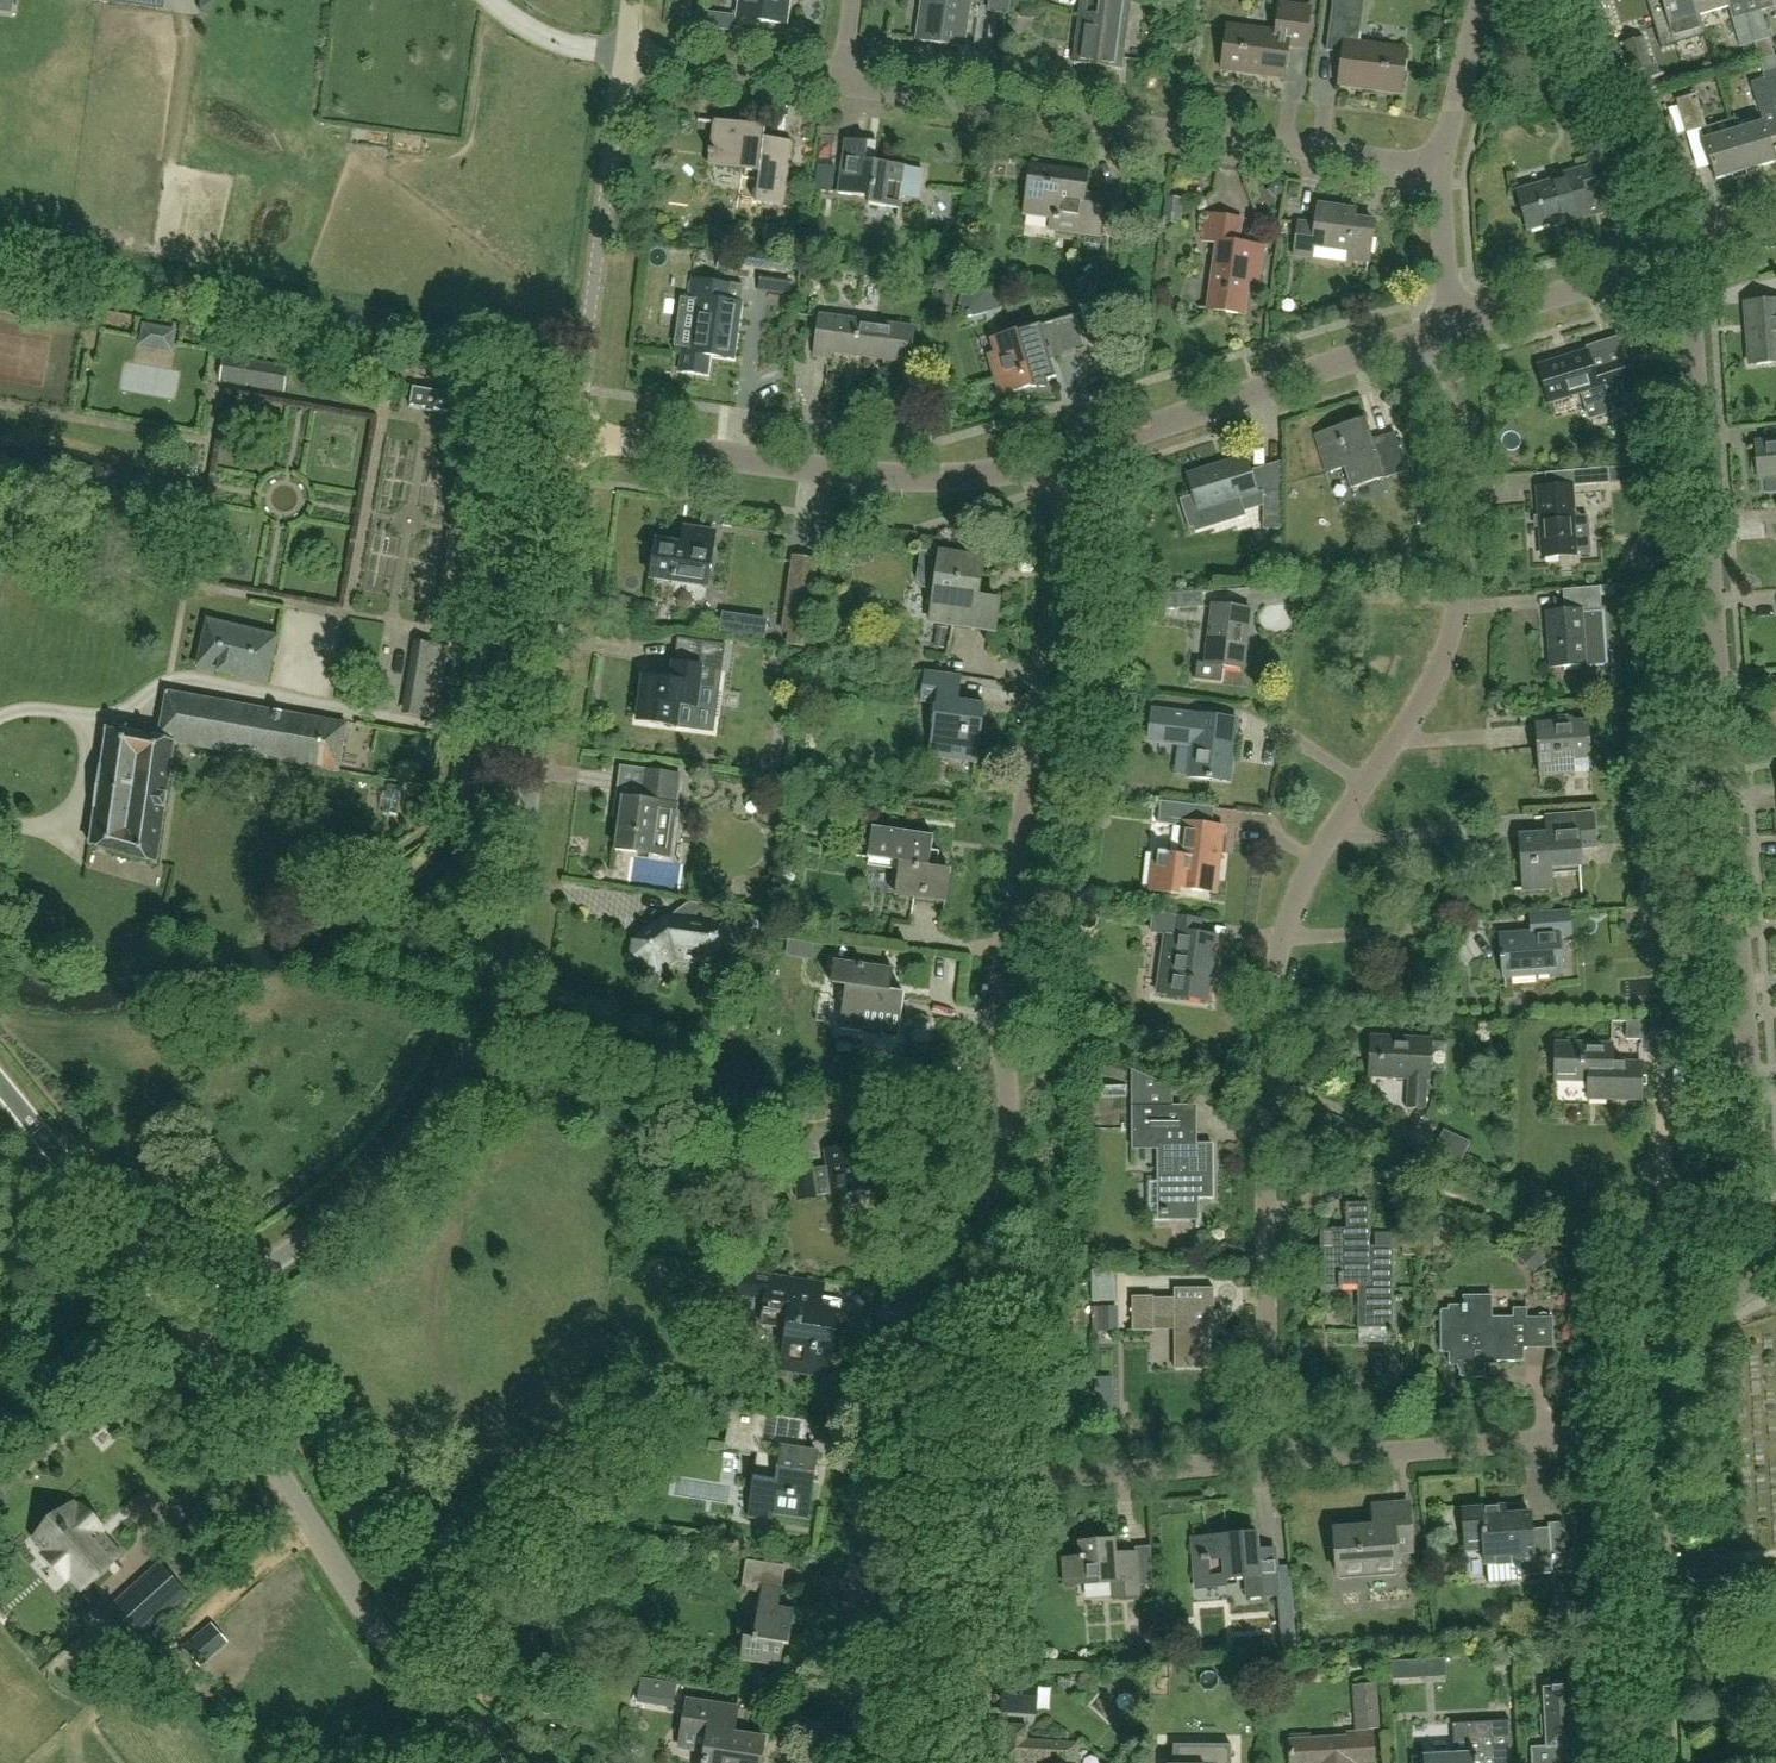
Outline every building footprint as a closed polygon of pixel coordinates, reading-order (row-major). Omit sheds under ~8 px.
[(738,18),(786,25),(790,0),(740,0),(738,18)] [(916,41),(964,47),(971,0),(921,0),(916,41)] [(1072,63),(1121,69),(1130,0),(1129,0),(1081,0),(1072,63)] [(1363,0),(1332,0),(1325,51),(1344,54),(1340,84),(1397,91),(1402,52),(1357,46),(1363,0)] [(1695,0),(1663,0),(1667,16),(1657,18),(1662,35),(1666,47),(1706,36),(1702,23),(1700,16),(1695,0)] [(1700,16),(1729,7),(1727,0),(1695,0),(1700,16)] [(1729,7),(1733,19),(1732,19),(1740,47),(1754,43),(1746,15),(1742,0),(1727,0),(1729,7)] [(1746,15),(1754,43),(1759,61),(1775,56),(1762,11),(1775,7),(1773,0),(1742,0),(1746,15)] [(1279,2),(1277,12),(1274,35),(1228,29),(1223,68),(1281,76),(1285,46),(1304,49),(1308,16),(1310,6),(1279,2)] [(684,5),(671,4),(669,17),(682,19),(684,5)] [(1644,40),(1624,46),(1632,73),(1644,92),(1662,87),(1658,73),(1653,75),(1644,40)] [(1773,108),(1775,107),(1775,71),(1763,74),(1765,79),(1773,108)] [(1773,108),(1765,79),(1751,83),(1759,112),(1773,108)] [(1693,81),(1672,87),(1674,92),(1694,86),(1693,81)] [(1731,120),(1707,128),(1697,94),(1676,100),(1686,134),(1700,130),(1704,140),(1734,131),(1731,120)] [(784,205),(793,141),(763,136),(764,127),(715,120),(709,163),(758,170),(754,201),(784,205)] [(1734,131),(1747,176),(1762,172),(1760,167),(1775,163),(1763,122),(1734,131)] [(1734,131),(1704,140),(1716,181),(1732,176),(1733,180),(1747,176),(1734,131)] [(923,168),(905,165),(864,159),(867,142),(845,139),(837,194),(869,198),(869,204),(899,209),(901,197),(919,200),(923,168)] [(1613,146),(1600,157),(1611,174),(1611,178),(1631,178),(1630,166),(1616,144),(1613,146)] [(832,193),(836,167),(818,164),(814,190),(832,193)] [(1550,182),(1516,192),(1527,230),(1549,224),(1550,227),(1587,216),(1582,198),(1600,193),(1592,165),(1549,178),(1550,182)] [(1086,174),(1029,166),(1022,214),(1057,218),(1055,231),(1098,237),(1104,197),(1084,194),(1086,174)] [(1166,198),(1162,225),(1180,227),(1183,200),(1166,198)] [(1368,262),(1373,223),(1354,220),(1356,211),(1316,206),(1314,224),(1297,222),(1292,255),(1310,258),(1311,246),(1348,251),(1347,259),(1368,262)] [(1216,242),(1208,309),(1243,314),(1249,271),(1258,272),(1262,245),(1236,242),(1239,218),(1206,214),(1203,240),(1216,242)] [(740,255),(719,252),(717,270),(738,272),(740,255)] [(683,350),(680,370),(708,374),(711,353),(734,356),(742,302),(744,285),(730,283),(692,278),(690,295),(697,296),(690,349),(683,348),(683,350)] [(1098,286),(1095,304),(1106,306),(1109,287),(1098,286)] [(948,293),(945,317),(953,318),(956,295),(948,293)] [(1745,304),(1750,366),(1775,364),(1775,301),(1745,304)] [(914,328),(820,315),(814,354),(831,357),(831,351),(884,359),(883,367),(908,371),(914,328)] [(1081,315),(1063,320),(1008,336),(1015,360),(995,366),(1003,394),(1034,385),(1034,386),(1051,387),(1051,380),(1054,379),(1059,378),(1054,359),(1073,354),(1091,349),(1081,315)] [(178,332),(141,326),(137,349),(173,356),(178,332)] [(1602,355),(1587,359),(1586,354),(1536,368),(1546,403),(1588,391),(1597,420),(1627,411),(1622,394),(1633,391),(1624,361),(1623,362),(1606,367),(1605,365),(1602,355)] [(287,368),(226,357),(222,379),(283,389),(287,368)] [(805,361),(802,381),(814,384),(818,364),(805,361)] [(453,395),(415,388),(411,408),(450,414),(453,395)] [(1364,420),(1314,435),(1325,474),(1347,467),(1354,489),(1405,473),(1393,433),(1370,440),(1364,420)] [(1756,443),(1759,479),(1775,478),(1775,441),(1756,443)] [(1645,461),(1644,445),(1632,445),(1633,462),(1645,461)] [(1192,496),(1180,499),(1189,529),(1231,516),(1227,502),(1256,493),(1244,457),(1185,475),(1192,496)] [(1635,468),(1607,470),(1607,469),(1548,473),(1549,488),(1537,489),(1541,558),(1591,554),(1588,518),(1588,516),(1581,516),(1576,512),(1575,487),(1608,485),(1636,483),(1635,468)] [(1281,529),(1281,492),(1264,492),(1263,529),(1281,529)] [(706,586),(714,532),(684,528),(682,545),(656,541),(651,578),(706,586)] [(920,550),(916,580),(922,588),(934,590),(929,622),(994,631),(998,603),(975,599),(981,560),(939,554),(939,548),(937,548),(935,552),(920,550)] [(795,558),(784,630),(791,631),(789,644),(803,646),(816,561),(795,558)] [(1659,602),(1658,586),(1642,587),(1643,603),(1659,602)] [(1563,613),(1545,614),(1548,669),(1607,665),(1604,610),(1600,610),(1599,588),(1562,590),(1563,613)] [(1202,592),(1165,594),(1150,596),(1151,611),(1166,610),(1203,607),(1202,592)] [(1195,679),(1222,682),(1224,668),(1242,670),(1249,610),(1212,605),(1204,662),(1197,661),(1195,679)] [(276,637),(208,622),(198,666),(266,682),(276,637)] [(937,626),(933,648),(944,650),(948,627),(937,626)] [(724,645),(677,638),(671,681),(643,677),(637,721),(677,726),(676,730),(693,733),(699,685),(713,687),(716,669),(721,670),(724,645)] [(409,712),(438,717),(449,650),(420,645),(409,712)] [(974,763),(982,707),(954,703),(958,677),(924,672),(920,700),(937,702),(929,757),(974,763)] [(1662,687),(1661,673),(1643,674),(1644,688),(1662,687)] [(168,692),(159,738),(174,742),(292,763),(298,733),(273,728),(276,711),(168,692)] [(1228,782),(1236,720),(1151,709),(1147,739),(1192,745),(1187,777),(1228,782)] [(347,724),(276,711),(273,728),(298,733),(292,763),(338,771),(347,724)] [(1589,772),(1588,758),(1585,722),(1534,726),(1538,776),(1572,773),(1589,772)] [(174,742),(159,738),(106,731),(89,847),(156,866),(174,742)] [(680,775),(645,770),(619,767),(612,820),(619,821),(615,849),(653,854),(673,857),(679,810),(676,810),(680,775)] [(1215,894),(1223,829),(1210,828),(1213,807),(1160,801),(1157,824),(1182,827),(1179,856),(1165,854),(1165,853),(1154,852),(1149,891),(1179,894),(1179,889),(1215,894)] [(1591,814),(1544,818),(1545,836),(1518,838),(1522,891),(1549,889),(1548,875),(1579,872),(1577,848),(1593,847),(1591,814)] [(931,837),(871,828),(866,859),(899,864),(895,896),(944,903),(948,872),(927,869),(931,837)] [(1570,938),(1568,910),(1530,913),(1530,918),(1528,918),(1529,931),(1499,934),(1500,942),(1497,942),(1499,962),(1502,962),(1504,980),(1561,976),(1558,939),(1570,938)] [(1207,1000),(1216,938),(1197,935),(1199,921),(1165,916),(1163,933),(1178,935),(1170,995),(1207,1000)] [(735,941),(724,928),(663,919),(634,941),(632,959),(655,972),(674,960),(719,964),(735,941)] [(897,1037),(900,1016),(903,993),(889,991),(892,970),(833,962),(830,984),(844,986),(841,1008),(839,1029),(897,1037)] [(1627,1021),(1626,1040),(1641,1040),(1643,1041),(1643,1022),(1627,1021)] [(1659,1022),(1658,1051),(1675,1052),(1677,1023),(1659,1022)] [(1431,1039),(1370,1036),(1368,1077),(1408,1079),(1406,1108),(1424,1109),(1426,1080),(1429,1080),(1431,1039)] [(1692,1038),(1680,1038),(1680,1051),(1691,1051),(1692,1038)] [(1611,1046),(1555,1044),(1554,1081),(1586,1082),(1586,1099),(1639,1101),(1640,1064),(1610,1063),(1611,1046)] [(1101,1059),(1097,1072),(1124,1080),(1128,1066),(1101,1059)] [(1174,1106),(1132,1106),(1133,1150),(1157,1149),(1158,1221),(1199,1220),(1198,1198),(1213,1198),(1213,1144),(1188,1144),(1188,1106),(1174,1106)] [(797,1199),(870,1189),(864,1145),(824,1151),(826,1167),(793,1171),(797,1199)] [(1345,1205),(1345,1230),(1330,1230),(1330,1248),(1320,1248),(1320,1286),(1357,1285),(1358,1329),(1367,1329),(1393,1328),(1392,1247),(1368,1248),(1367,1229),(1367,1204),(1345,1205)] [(1534,1242),(1518,1255),(1533,1273),(1548,1260),(1534,1242)] [(762,1251),(745,1248),(742,1265),(759,1268),(762,1251)] [(824,1283),(740,1271),(736,1297),(765,1301),(764,1314),(761,1329),(786,1332),(780,1370),(824,1376),(833,1312),(820,1310),(824,1283)] [(1214,1311),(1213,1288),(1174,1288),(1174,1296),(1131,1297),(1132,1331),(1153,1331),(1153,1319),(1172,1318),(1173,1360),(1173,1369),(1209,1369),(1209,1360),(1208,1311),(1214,1311)] [(1484,1364),(1519,1364),(1519,1349),(1526,1349),(1526,1310),(1513,1310),(1513,1318),(1492,1318),(1492,1297),(1462,1297),(1462,1306),(1448,1306),(1448,1315),(1439,1315),(1439,1350),(1448,1350),(1448,1363),(1457,1363),(1457,1371),(1462,1371),(1462,1379),(1484,1379),(1484,1364)] [(1119,1332),(1119,1307),(1099,1307),(1099,1331),(1119,1332)] [(1069,1371),(1054,1369),(1051,1389),(1067,1391),(1069,1371)] [(798,1420),(742,1411),(730,1409),(725,1449),(756,1454),(746,1516),(771,1520),(772,1514),(807,1519),(817,1454),(804,1452),(809,1422),(798,1420)] [(54,1519),(37,1535),(46,1546),(81,1585),(115,1554),(94,1531),(99,1526),(80,1505),(75,1510),(70,1505),(54,1519)] [(1336,1532),(1339,1576),(1398,1571),(1396,1551),(1413,1550),(1409,1505),(1375,1508),(1377,1529),(1336,1532)] [(1524,1577),(1553,1575),(1550,1529),(1532,1531),(1530,1514),(1501,1517),(1500,1507),(1462,1510),(1465,1552),(1484,1551),(1485,1566),(1523,1563),(1524,1577)] [(1193,1539),(1194,1561),(1192,1561),(1194,1591),(1228,1588),(1227,1579),(1246,1577),(1247,1598),(1277,1596),(1274,1550),(1257,1552),(1256,1535),(1193,1539)] [(1079,1545),(1081,1559),(1063,1561),(1065,1588),(1113,1584),(1114,1600),(1140,1598),(1139,1588),(1153,1586),(1150,1546),(1135,1547),(1136,1554),(1115,1556),(1114,1542),(1079,1545)] [(778,1610),(784,1568),(746,1562),(743,1585),(761,1588),(754,1640),(744,1638),(740,1663),(779,1668),(783,1646),(788,1647),(793,1612),(778,1610)] [(1718,1581),(1697,1583),(1688,1583),(1688,1595),(1689,1598),(1719,1597),(1718,1581)] [(141,1583),(102,1618),(128,1646),(167,1611),(141,1583)] [(227,1642),(212,1625),(186,1648),(200,1665),(227,1642)] [(1541,1639),(1524,1640),(1525,1656),(1541,1656),(1541,1639)] [(1158,1657),(1129,1659),(1131,1669),(1160,1666),(1158,1657)] [(1419,1676),(1418,1659),(1392,1661),(1393,1677),(1419,1676)] [(1356,1734),(1348,1734),(1348,1740),(1289,1743),(1290,1762),(1372,1762),(1371,1733),(1374,1733),(1374,1730),(1381,1730),(1377,1685),(1352,1685),(1356,1734)] [(1532,1747),(1532,1754),(1533,1762),(1575,1762),(1575,1749),(1578,1749),(1577,1736),(1579,1736),(1578,1724),(1576,1724),(1575,1690),(1566,1690),(1565,1685),(1553,1685),(1554,1691),(1545,1691),(1546,1719),(1543,1719),(1544,1738),(1547,1738),(1548,1747),(1532,1747)] [(688,1703),(680,1748),(708,1753),(706,1762),(760,1762),(764,1741),(732,1736),(736,1711),(688,1703)] [(1412,1757),(1413,1762),(1511,1762),(1509,1721),(1451,1724),(1452,1755),(1412,1757)] [(1003,1760),(1041,1762),(1075,1762),(1076,1745),(1023,1740),(1024,1728),(1006,1726),(1003,1760)] [(1416,1741),(1416,1753),(1444,1753),(1444,1741),(1416,1741)] [(1232,1745),(1192,1745),(1192,1762),(1232,1762),(1232,1745)]
